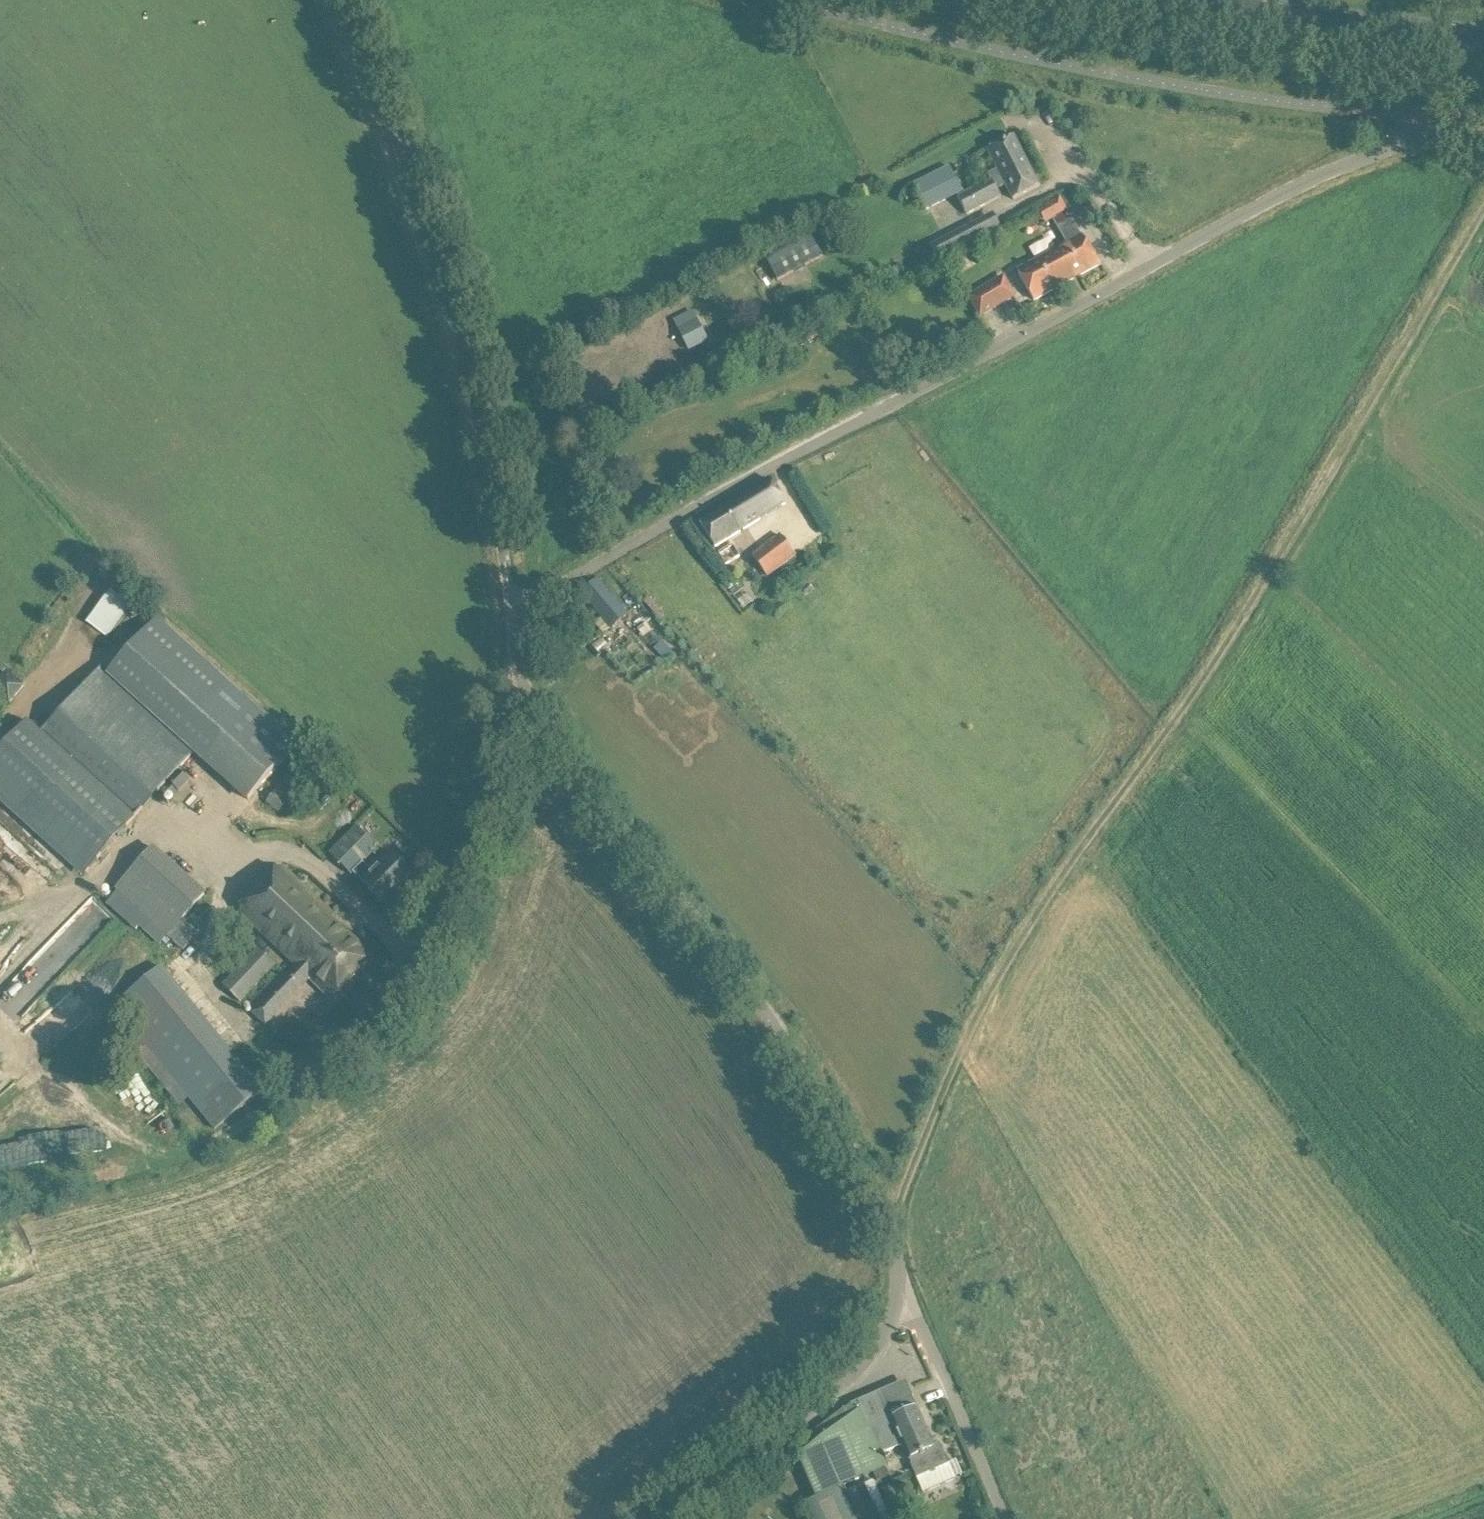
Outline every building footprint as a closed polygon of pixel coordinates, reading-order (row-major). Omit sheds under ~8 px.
[(988,149),(998,168),(987,174),(990,179),(959,196),(968,215),(1001,198),(997,188),(1006,184),(1014,198),(1039,185),(1013,136),(988,149)] [(916,183),(927,209),(963,191),(951,165),(916,183)] [(1063,197),(1045,206),(1050,215),(1067,205),(1063,197)] [(939,260),(1000,227),(993,212),(931,246),(939,260)] [(779,280),(822,257),(813,234),(768,258),(779,280)] [(1099,264),(1090,246),(1084,235),(1018,271),(1034,300),(1099,264)] [(1003,278),(970,297),(981,314),(1014,295),(1003,278)] [(681,353),(708,340),(693,310),(674,319),(678,329),(671,333),(681,353)] [(715,547),(732,536),(784,504),(769,479),(741,497),(700,522),(715,547)] [(752,554),(768,576),(796,556),(780,533),(752,554)] [(720,555),(726,564),(739,556),(733,547),(720,555)] [(626,613),(597,579),(582,592),(610,626),(626,613)] [(89,623),(112,633),(126,600),(103,590),(89,623)] [(110,674),(196,751),(242,696),(158,621),(110,674)] [(28,722),(0,754),(0,796),(87,873),(196,751),(110,674),(102,668),(42,734),(28,722)] [(242,696),(196,751),(249,799),(297,745),(242,696)] [(378,848),(357,827),(331,853),(351,874),(353,872),(363,862),(378,848)] [(118,891),(107,903),(136,929),(140,924),(160,942),(166,935),(204,893),(154,848),(116,889),(118,891)] [(363,862),(353,872),(364,883),(363,884),(386,906),(414,877),(400,863),(392,855),(374,873),(363,862)] [(241,912),(259,930),(275,913),(295,932),(309,917),(323,930),(309,945),(325,960),(339,946),(361,967),(372,956),(337,924),(337,919),(283,868),(241,912)] [(332,998),(361,967),(339,946),(325,960),(309,945),(323,930),(309,917),(295,932),(275,913),(259,930),(297,965),(287,975),(281,970),(247,1006),(253,1011),(252,1013),(265,1025),(310,977),(332,998)] [(276,965),(257,948),(223,985),(242,1002),(276,965)] [(263,1092),(162,967),(113,1005),(133,1030),(115,1044),(136,1069),(143,1062),(178,1104),(187,1097),(215,1130),(263,1092)] [(822,1438),(799,1455),(818,1496),(804,1503),(811,1518),(859,1518),(843,1485),(886,1466),(881,1454),(903,1444),(917,1477),(930,1472),(949,1464),(940,1443),(934,1446),(908,1386),(883,1397),(881,1391),(851,1405),(845,1409),(844,1408),(816,1431),(822,1438)]
